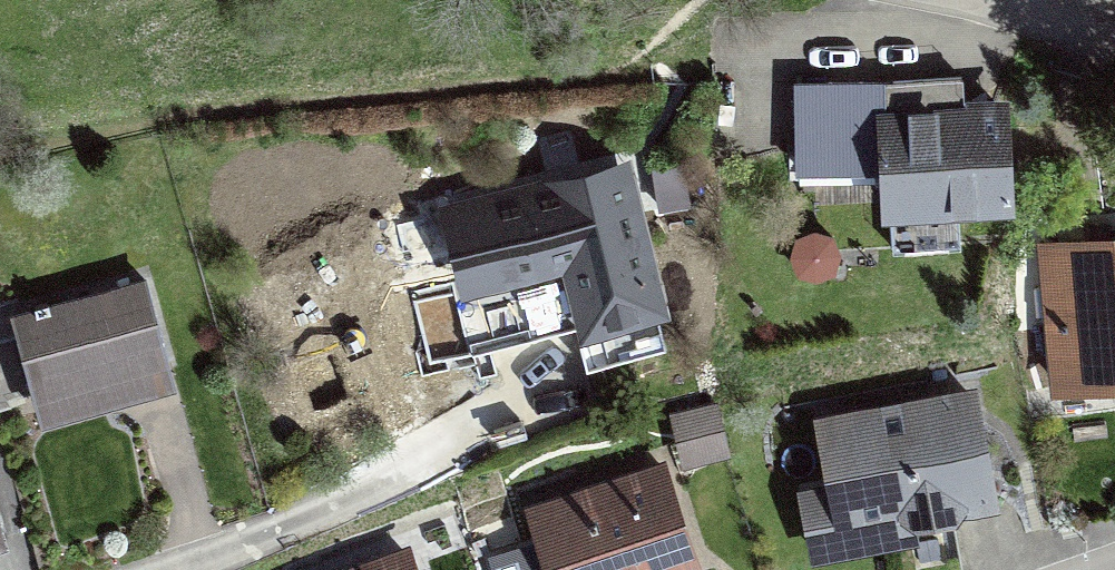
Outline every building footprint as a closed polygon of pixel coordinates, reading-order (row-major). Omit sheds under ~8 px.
[(962,110),(960,77),(796,81),(800,166),(889,164),(894,249),(960,245),(957,200),(1003,197),(999,108),(962,110)] [(519,265),(572,251),(590,321),(655,305),(620,170),(453,212),(469,277),(506,268),(508,276),(521,273),(519,265)] [(1046,245),(1059,385),(1114,378),(1114,238),(1046,245)] [(144,280),(15,317),(38,399),(167,363),(144,280)] [(969,393),(825,421),(844,520),(904,509),(917,518),(950,511),(960,498),(988,493),(969,393)] [(701,443),(704,455),(727,450),(715,404),(680,412),(688,446),(701,443)] [(662,470),(535,512),(554,569),(672,569),(693,563),(662,470)] [(407,555),(363,569),(412,569),(407,555)]
